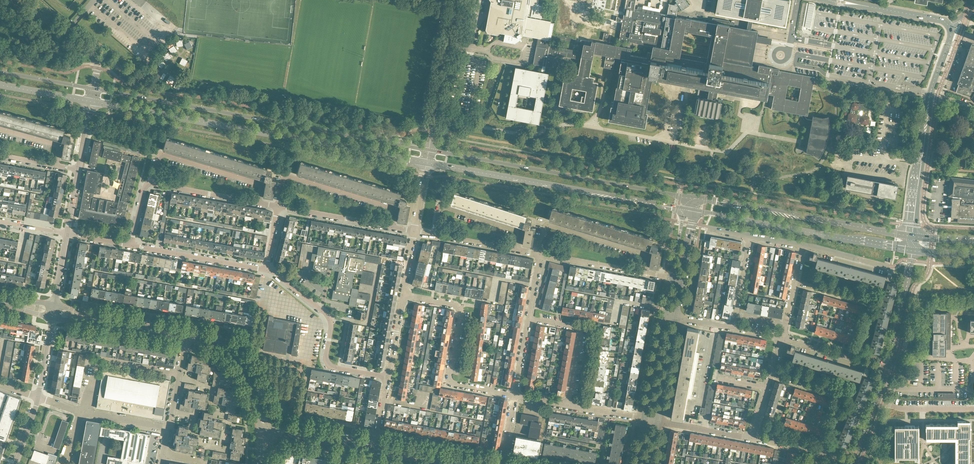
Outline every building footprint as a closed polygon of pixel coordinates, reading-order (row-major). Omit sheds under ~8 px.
[(492,1),(486,30),(488,33),(496,34),(498,32),(505,34),(504,41),(503,41),(516,44),(515,43),(520,40),(521,42),(522,41),(520,38),(522,36),(522,35),(522,34),(543,38),(548,39),(548,40),(551,41),(554,23),(551,23),(551,22),(541,20),(544,6),(538,5),(539,4),(538,4),(539,0),(490,0),(492,1)] [(548,39),(543,38),(541,47),(537,46),(532,70),(516,67),(506,118),(539,124),(549,73),(544,72),(546,66),(552,68),(554,57),(557,55),(572,58),(581,59),(578,74),(575,73),(574,78),(564,76),(559,105),(593,111),(598,82),(594,82),(594,77),(590,76),(594,53),(606,55),(605,60),(614,62),(614,64),(605,63),(604,68),(613,69),(620,71),(613,106),(611,106),(609,121),(645,128),(648,113),(646,113),(646,112),(647,109),(652,79),(652,77),(699,85),(697,95),(708,97),(707,99),(707,98),(704,98),(704,99),(699,98),(699,99),(697,98),(694,112),(696,112),(696,113),(700,114),(700,115),(714,118),(714,117),(713,117),(714,116),(718,117),(718,116),(720,117),(722,103),(720,102),(712,100),(712,98),(717,99),(719,89),(767,98),(768,94),(774,95),(771,109),(799,114),(799,115),(799,116),(800,116),(801,115),(805,121),(812,123),(812,120),(807,119),(804,115),(808,115),(815,77),(779,70),(779,69),(772,68),(772,67),(759,65),(759,67),(752,66),(756,41),(757,41),(758,41),(759,40),(759,39),(759,38),(759,37),(758,37),(757,36),(758,31),(751,30),(753,20),(785,25),(790,0),(789,0),(719,0),(716,13),(749,19),(747,29),(734,26),(735,22),(734,22),(734,23),(730,22),(730,21),(718,19),(718,21),(709,19),(708,22),(686,18),(686,19),(676,17),(677,10),(680,8),(682,10),(689,5),(686,0),(675,0),(677,2),(674,5),(669,4),(667,14),(659,13),(659,16),(642,13),(643,7),(638,6),(638,9),(634,8),(636,0),(617,0),(615,10),(625,12),(623,19),(619,18),(619,17),(617,17),(616,21),(623,22),(619,40),(653,46),(652,52),(647,51),(646,56),(631,53),(632,48),(590,41),(581,40),(579,51),(550,46),(551,41),(548,40),(548,39)] [(809,3),(805,27),(811,28),(815,4),(809,3)] [(189,41),(184,44),(187,49),(192,47),(189,41)] [(956,92),(972,98),(973,93),(973,45),(971,44),(966,59),(964,59),(963,63),(964,63),(957,83),(959,83),(956,92)] [(174,46),(169,49),(172,54),(177,51),(174,46)] [(168,52),(163,56),(166,61),(171,57),(168,52)] [(182,58),(179,63),(185,66),(187,61),(182,58)] [(157,63),(161,68),(166,64),(162,59),(157,63)] [(175,78),(170,75),(167,80),(172,83),(175,78)] [(173,87),(179,90),(182,84),(176,81),(173,87)] [(848,120),(849,121),(854,122),(854,123),(857,127),(861,124),(862,123),(867,124),(868,123),(869,118),(868,116),(870,105),(859,103),(857,104),(857,103),(854,103),(852,104),(852,107),(852,108),(851,109),(850,113),(849,114),(848,120)] [(64,142),(61,158),(70,160),(73,143),(69,142),(70,137),(63,135),(64,133),(65,129),(0,112),(0,124),(61,141),(64,142)] [(807,151),(807,152),(808,152),(813,153),(813,154),(819,158),(820,156),(821,155),(822,153),(822,152),(823,151),(824,149),(824,148),(825,147),(825,146),(826,145),(826,143),(827,142),(827,141),(827,140),(828,138),(828,137),(828,136),(828,134),(829,133),(829,131),(829,130),(829,129),(829,127),(829,126),(829,125),(829,123),(829,122),(829,120),(829,118),(829,116),(822,117),(822,118),(813,116),(812,120),(812,123),(807,151)] [(163,148),(163,149),(167,150),(166,150),(174,152),(181,154),(188,157),(188,156),(195,158),(195,159),(202,161),(202,160),(210,162),(209,163),(217,165),(224,167),(231,169),(238,171),(238,172),(245,174),(245,173),(253,175),(252,176),(260,178),(263,179),(263,180),(266,181),(263,197),(271,199),(274,182),(271,181),(272,176),(267,175),(268,172),(266,171),(267,168),(166,138),(163,148)] [(94,141),(91,155),(90,157),(89,164),(96,166),(101,142),(94,141)] [(128,203),(129,203),(140,158),(141,158),(139,157),(133,155),(132,157),(122,154),(123,153),(102,148),(100,156),(120,162),(121,161),(126,162),(121,180),(124,181),(122,189),(119,189),(117,195),(120,196),(117,208),(116,208),(116,209),(117,209),(115,214),(112,213),(115,202),(93,198),(90,212),(80,210),(79,218),(124,226),(125,226),(126,218),(124,218),(125,213),(126,211),(128,212),(129,210),(127,209),(126,209),(128,203)] [(688,163),(696,165),(699,151),(691,149),(688,163)] [(300,162),(296,173),(300,174),(307,176),(315,178),(314,179),(322,181),(322,180),(329,182),(329,183),(336,185),(343,187),(350,189),(357,191),(357,192),(365,194),(365,193),(372,195),(372,196),(379,198),(386,200),(393,202),(397,203),(397,204),(400,205),(397,222),(405,223),(408,207),(405,206),(406,200),(399,198),(399,196),(400,193),(300,162)] [(20,176),(20,179),(26,180),(26,177),(28,169),(22,168),(20,176)] [(94,171),(87,170),(83,191),(84,191),(80,210),(90,212),(93,198),(94,193),(96,194),(100,194),(101,188),(104,173),(97,172),(97,170),(95,170),(94,171)] [(38,179),(38,182),(44,183),(46,172),(40,171),(38,179)] [(54,178),(65,181),(67,175),(56,172),(54,178)] [(898,184),(895,183),(895,181),(859,177),(848,175),(846,188),(896,197),(897,187),(898,184)] [(971,179),(970,179),(951,177),(948,196),(949,196),(949,199),(948,198),(947,208),(952,208),(952,211),(951,211),(952,211),(952,214),(951,214),(952,214),(952,217),(951,217),(959,218),(959,222),(957,222),(973,223),(973,180),(971,179)] [(53,184),(56,185),(64,187),(65,181),(54,178),(53,184)] [(55,188),(55,191),(62,193),(64,187),(56,185),(53,184),(52,187),(55,188)] [(149,199),(159,201),(161,195),(156,194),(153,193),(150,193),(149,199)] [(174,202),(177,203),(178,194),(172,193),(170,204),(174,205),(174,202)] [(526,219),(527,216),(455,193),(452,203),(456,204),(455,205),(462,207),(463,206),(470,209),(477,211),(484,213),(484,214),(491,216),(498,218),(505,221),(505,220),(513,222),(512,223),(519,225),(520,225),(523,226),(523,227),(526,228),(523,245),(531,246),(534,229),(531,229),(532,221),(532,220),(528,219),(526,219)] [(182,207),(184,195),(178,194),(177,203),(176,205),(182,207)] [(189,205),(190,196),(184,195),(182,207),(188,208),(189,205)] [(61,199),(53,197),(50,196),(49,202),(60,205),(61,199)] [(197,198),(195,206),(195,209),(201,210),(203,199),(197,198)] [(159,201),(149,199),(147,205),(158,207),(159,201)] [(207,212),(209,200),(203,199),(201,210),(201,211),(207,212)] [(213,213),(214,212),(215,201),(209,200),(207,212),(213,213)] [(220,214),(222,202),(215,201),(214,212),(213,213),(220,214)] [(47,208),(58,211),(60,205),(49,202),(47,202),(45,208),(47,208)] [(226,216),(226,215),(226,214),(228,203),(222,202),(220,214),(226,216)] [(232,216),(234,204),(228,203),(226,214),(226,215),(232,216)] [(237,215),(239,216),(240,205),(234,204),(232,216),(236,217),(237,215)] [(158,207),(147,205),(145,211),(156,213),(158,207)] [(245,217),(247,207),(240,205),(239,216),(245,217)] [(253,208),(247,207),(245,217),(245,219),(251,220),(251,216),(253,208)] [(47,208),(46,214),(48,214),(49,215),(51,216),(55,216),(57,217),(58,211),(47,208)] [(661,252),(660,252),(657,252),(658,246),(652,244),(652,241),(653,239),(552,208),(552,210),(550,210),(548,215),(550,215),(549,219),(553,220),(560,222),(568,224),(567,225),(574,227),(575,226),(582,228),(582,229),(589,231),(596,233),(603,235),(610,237),(610,238),(617,240),(618,239),(625,241),(625,242),(632,244),(639,246),(646,248),(650,249),(650,250),(652,251),(649,268),(658,269),(661,252)] [(259,209),(258,217),(257,221),(263,222),(263,221),(265,210),(259,209)] [(272,211),(265,210),(263,221),(270,222),(272,211)] [(156,213),(145,211),(144,217),(155,219),(156,213)] [(289,219),(286,219),(284,225),(294,227),(296,221),(297,222),(298,218),(290,216),(289,219)] [(155,219),(144,217),(143,223),(153,225),(155,219)] [(153,225),(143,223),(141,229),(152,232),(153,225)] [(284,225),(283,231),(289,233),(292,233),(294,227),(284,225)] [(152,232),(141,229),(139,235),(142,236),(147,237),(148,234),(151,235),(152,232)] [(169,242),(171,235),(171,232),(167,231),(167,232),(165,232),(163,241),(169,242)] [(176,243),(177,236),(178,233),(171,232),(171,235),(169,242),(176,243)] [(190,238),(188,246),(194,247),(196,239),(196,235),(190,234),(190,238)] [(709,247),(709,248),(712,249),(712,247),(715,247),(717,237),(711,236),(710,241),(705,240),(704,246),(709,247)] [(407,238),(401,237),(399,247),(399,246),(405,247),(407,238)] [(736,241),(729,239),(728,247),(727,249),(734,251),(734,248),(736,241)] [(89,244),(78,242),(77,249),(86,250),(88,251),(88,249),(89,244)] [(233,246),(232,254),(238,255),(240,244),(234,243),(233,246)] [(433,245),(432,245),(427,243),(423,243),(422,249),(431,251),(433,245)] [(243,245),(240,244),(238,255),(244,256),(246,244),(243,244),(243,245)] [(246,244),(244,256),(251,257),(252,250),(253,246),(246,244)] [(312,253),(311,260),(314,261),(312,270),(319,271),(319,274),(326,276),(327,268),(331,269),(331,270),(332,270),(339,271),(335,290),(333,290),(332,298),(348,301),(348,297),(350,298),(349,305),(355,306),(356,302),(357,299),(358,292),(359,289),(352,288),(354,273),(361,274),(362,270),(364,261),(365,255),(341,250),(339,264),(335,264),(337,250),(330,248),(319,246),(318,254),(312,253)] [(41,255),(51,257),(52,251),(44,250),(44,249),(42,249),(41,255)] [(422,249),(420,255),(430,257),(431,251),(422,249)] [(884,282),(887,283),(888,283),(889,283),(890,280),(891,273),(891,274),(888,273),(888,272),(887,277),(821,259),(822,257),(817,255),(817,254),(814,253),(813,256),(810,256),(809,258),(812,259),(815,260),(814,264),(816,264),(815,267),(815,268),(883,286),(884,282)] [(703,254),(702,261),(710,262),(711,262),(712,262),(713,256),(708,255),(703,254)] [(40,255),(39,261),(49,263),(51,257),(41,255),(40,255)] [(428,263),(430,257),(420,255),(419,261),(428,263)] [(527,258),(526,268),(532,269),(534,259),(527,258)] [(178,260),(171,259),(170,269),(178,270),(180,263),(177,262),(178,260)] [(731,259),(730,266),(739,267),(740,261),(731,259)] [(48,269),(49,263),(39,261),(37,267),(40,267),(48,269)] [(188,262),(182,261),(182,263),(180,263),(178,270),(187,272),(187,271),(188,262)] [(427,269),(428,263),(419,261),(417,267),(427,269)] [(187,271),(187,272),(186,274),(189,274),(189,271),(193,272),(193,271),(195,263),(188,262),(187,271)] [(198,276),(200,264),(195,263),(193,271),(193,272),(192,275),(198,276)] [(205,273),(206,265),(200,264),(198,276),(204,277),(205,274),(205,273)] [(730,266),(729,272),(738,274),(739,267),(730,266)] [(48,269),(40,267),(37,267),(36,273),(47,275),(48,269)] [(417,267),(415,273),(425,275),(427,269),(417,267)] [(554,268),(551,268),(548,267),(548,268),(549,268),(548,273),(558,276),(560,270),(559,269),(559,270),(556,269),(554,268)] [(700,267),(699,273),(709,275),(710,271),(709,271),(710,268),(700,267)] [(729,272),(728,278),(737,280),(738,274),(729,272)] [(47,275),(36,273),(35,279),(38,279),(45,281),(47,275)] [(424,281),(425,275),(415,273),(414,279),(424,281)] [(557,282),(558,276),(548,273),(547,278),(546,277),(545,279),(557,282)] [(699,273),(698,279),(708,281),(709,275),(699,273)] [(72,274),(71,280),(80,281),(83,282),(83,278),(81,278),(81,275),(72,274)] [(635,286),(637,277),(630,276),(629,285),(628,288),(633,288),(633,286),(635,287),(635,286)] [(422,287),(424,281),(414,279),(412,285),(422,287)] [(555,288),(557,282),(545,279),(545,280),(546,280),(545,285),(555,288)] [(643,279),(641,291),(644,291),(644,288),(648,289),(649,280),(643,279)] [(698,279),(697,286),(707,287),(708,281),(698,279)] [(653,291),(655,281),(649,280),(648,289),(647,291),(651,291),(651,290),(653,291)] [(883,300),(892,302),(893,302),(894,297),(894,295),(895,296),(896,292),(895,292),(896,291),(896,290),(897,286),(897,285),(889,283),(888,283),(887,283),(886,288),(884,294),(883,300)] [(103,299),(105,290),(106,287),(99,285),(99,289),(97,298),(103,299)] [(554,293),(555,288),(545,285),(544,289),(543,289),(542,290),(554,293)] [(69,293),(68,297),(77,299),(78,290),(79,291),(79,288),(70,286),(69,293)] [(385,292),(389,293),(396,295),(397,289),(391,287),(386,286),(385,292)] [(697,286),(696,292),(706,294),(707,288),(707,287),(697,286)] [(103,299),(110,300),(112,291),(112,288),(106,287),(105,290),(103,299)] [(96,289),(92,288),(91,297),(97,298),(99,289),(96,288),(96,289)] [(124,293),(123,302),(129,304),(129,302),(131,295),(131,291),(125,290),(124,293)] [(552,299),(554,293),(542,290),(542,291),(543,292),(542,296),(552,299)] [(725,291),(724,297),(733,299),(735,292),(725,291)] [(116,301),(123,302),(124,293),(122,293),(121,294),(118,293),(116,301)] [(131,295),(129,302),(129,304),(136,305),(137,296),(135,295),(134,296),(131,295)] [(143,297),(142,306),(148,307),(150,298),(150,296),(148,295),(147,298),(143,297)] [(751,312),(751,311),(753,311),(755,302),(756,296),(749,295),(746,310),(747,310),(747,311),(751,312)] [(156,302),(155,308),(161,309),(163,297),(164,297),(157,296),(156,300),(156,302)] [(539,302),(551,305),(552,299),(542,296),(541,301),(540,301),(539,302)] [(756,296),(755,302),(753,311),(754,312),(758,313),(758,312),(760,313),(762,302),(763,297),(756,296)] [(163,297),(161,309),(168,311),(169,302),(170,299),(163,297)] [(763,297),(762,302),(760,313),(761,313),(765,314),(767,314),(770,298),(763,297)] [(150,298),(148,307),(155,308),(156,300),(153,299),(153,298),(150,298)] [(695,298),(694,304),(704,306),(704,304),(712,305),(713,301),(705,300),(695,298)] [(770,298),(767,314),(768,314),(768,315),(772,315),(774,315),(776,302),(777,299),(770,298)] [(777,299),(776,302),(774,315),(775,315),(775,316),(779,317),(779,316),(781,317),(785,301),(785,300),(777,299)] [(176,303),(174,312),(181,313),(182,304),(183,301),(176,300),(176,303)] [(562,314),(568,315),(570,300),(568,300),(567,304),(566,303),(566,307),(563,307),(562,314)] [(893,302),(892,302),(883,300),(882,305),(880,311),(879,317),(888,319),(889,315),(889,314),(890,312),(891,313),(891,309),(891,308),(891,307),(893,302)] [(173,303),(169,302),(168,311),(174,312),(176,303),(173,302),(173,303)] [(539,308),(549,311),(551,305),(539,302),(539,303),(540,303),(539,308)] [(697,312),(703,313),(704,306),(694,304),(692,311),(697,312)] [(185,314),(191,315),(193,306),(190,305),(190,306),(186,305),(185,314)] [(216,310),(212,310),(211,318),(217,320),(219,306),(217,306),(216,310)] [(224,321),(225,312),(221,311),(222,307),(219,306),(217,320),(224,321)] [(587,311),(586,318),(592,319),(593,312),(594,306),(592,306),(591,309),(590,309),(590,312),(587,311)] [(204,317),(211,318),(212,310),(208,309),(209,308),(206,308),(204,317)] [(638,315),(639,315),(649,317),(650,310),(639,308),(638,315)] [(445,309),(444,315),(453,317),(454,310),(445,309)] [(730,318),(731,311),(722,310),(721,316),(726,317),(730,318)] [(238,311),(238,314),(236,323),(244,324),(251,325),(253,317),(248,316),(248,314),(243,313),(244,312),(238,311)] [(364,316),(366,317),(367,312),(357,311),(357,315),(356,315),(355,316),(355,318),(364,319),(364,316)] [(236,323),(238,314),(234,314),(234,313),(231,312),(230,322),(236,323)] [(950,347),(950,313),(933,312),(932,355),(946,356),(946,347),(950,347)] [(293,345),(291,354),(297,355),(301,323),(273,318),(273,316),(269,315),(262,349),(286,353),(287,345),(293,345)] [(888,319),(879,317),(877,322),(875,328),(874,334),(883,336),(885,331),(885,329),(886,330),(887,326),(886,326),(887,325),(887,324),(888,319)] [(637,327),(647,329),(648,323),(640,321),(637,321),(636,324),(637,325),(637,327)] [(28,331),(27,335),(26,342),(35,343),(35,340),(36,338),(31,338),(32,332),(35,332),(36,326),(30,324),(29,331),(28,331)] [(817,325),(815,332),(814,333),(820,335),(823,327),(817,325)] [(645,335),(647,329),(637,327),(636,330),(636,333),(645,335)] [(827,336),(829,329),(823,327),(820,335),(827,336)] [(671,418),(682,420),(683,415),(684,415),(687,398),(691,399),(699,353),(696,352),(699,335),(698,335),(699,330),(687,328),(671,418)] [(835,331),(833,338),(839,340),(841,332),(842,330),(836,328),(835,331)] [(833,338),(835,331),(829,329),(827,336),(833,338)] [(845,342),(847,334),(841,332),(839,340),(845,342)] [(847,334),(845,342),(851,344),(854,334),(848,332),(847,334)] [(89,346),(90,342),(92,334),(85,333),(83,344),(89,346)] [(644,341),(645,335),(636,333),(634,333),(634,336),(632,335),(632,337),(628,336),(627,338),(644,341)] [(882,341),(883,336),(874,334),(873,339),(871,345),(869,351),(879,353),(880,348),(881,346),(882,343),(882,342),(882,341)] [(96,344),(96,346),(102,347),(102,345),(104,337),(97,335),(96,344)] [(634,346),(643,348),(644,341),(627,338),(626,338),(625,341),(630,341),(630,342),(634,343),(634,346)] [(420,347),(419,347),(407,345),(406,351),(414,353),(419,353),(420,347)] [(860,381),(861,377),(862,371),(799,352),(800,350),(794,348),(795,347),(795,346),(795,347),(791,346),(792,345),(791,345),(790,349),(789,352),(793,353),(792,357),(793,357),(793,360),(792,360),(860,381)] [(624,348),(623,351),(630,352),(632,352),(642,354),(643,348),(634,346),(632,346),(631,350),(627,349),(624,348)] [(533,348),(532,354),(540,355),(543,356),(545,350),(533,348)] [(70,352),(58,350),(57,356),(65,358),(68,358),(70,352)] [(344,353),(343,359),(345,359),(344,363),(351,364),(352,360),(353,354),(344,353)] [(205,381),(206,381),(207,373),(210,374),(211,366),(208,366),(209,361),(210,361),(210,358),(191,355),(191,358),(191,363),(188,362),(186,370),(198,372),(196,380),(200,380),(200,382),(205,383),(205,381)] [(630,365),(640,366),(641,360),(633,359),(631,358),(630,365)] [(77,365),(73,386),(80,387),(84,366),(77,365)] [(631,371),(639,373),(640,366),(630,365),(630,367),(631,368),(631,371)] [(865,368),(865,367),(863,372),(862,371),(861,377),(864,378),(860,389),(858,394),(867,398),(868,393),(869,393),(869,391),(870,391),(871,388),(871,387),(871,386),(873,381),(866,378),(868,368),(868,369),(865,368)] [(103,368),(96,407),(163,420),(170,380),(103,368)] [(314,379),(317,379),(318,370),(312,369),(310,378),(314,379)] [(230,386),(230,385),(231,378),(231,377),(222,376),(223,372),(222,372),(215,370),(214,370),(213,380),(212,386),(215,386),(216,380),(221,381),(220,384),(224,385),(227,385),(230,386)] [(324,372),(318,370),(317,379),(316,383),(322,384),(323,380),(324,372)] [(638,379),(639,373),(631,371),(628,371),(627,371),(626,375),(619,373),(618,375),(625,377),(628,377),(638,379)] [(350,376),(348,384),(352,385),(352,386),(358,387),(359,378),(350,376)] [(427,381),(427,384),(441,387),(442,381),(432,379),(428,378),(427,381)] [(53,380),(52,386),(60,388),(63,388),(64,382),(53,380)] [(783,383),(776,381),(774,387),(781,389),(783,383)] [(635,391),(636,385),(626,383),(625,383),(624,387),(619,386),(617,386),(616,388),(618,388),(635,391)] [(59,394),(60,388),(52,386),(51,392),(50,393),(59,396),(59,394)] [(369,393),(378,394),(379,388),(370,386),(370,389),(369,393)] [(236,391),(236,390),(227,389),(223,388),(220,387),(217,387),(217,390),(217,391),(217,395),(214,395),(212,402),(216,403),(216,404),(220,405),(221,403),(226,405),(226,407),(224,407),(224,411),(225,412),(225,413),(228,414),(227,420),(234,421),(237,422),(238,414),(234,413),(236,406),(235,406),(235,405),(236,402),(237,399),(234,398),(235,394),(236,394),(236,391)] [(774,387),(772,393),(780,395),(781,389),(774,387)] [(624,396),(634,398),(635,391),(618,388),(618,390),(622,391),(622,392),(624,393),(624,396)] [(795,388),(792,398),(798,400),(799,396),(801,390),(795,388)] [(195,391),(192,390),(189,390),(188,390),(187,397),(185,397),(184,400),(185,401),(184,404),(186,405),(188,405),(191,406),(194,406),(198,407),(198,409),(202,410),(203,408),(206,409),(208,401),(205,401),(206,396),(207,393),(195,391)] [(18,407),(20,398),(0,391),(0,401),(18,407)] [(475,402),(476,394),(470,393),(469,401),(468,405),(474,406),(475,402)] [(770,399),(778,401),(780,395),(772,393),(770,399)] [(865,402),(867,398),(858,394),(855,399),(853,405),(851,410),(860,414),(862,409),(863,407),(863,408),(865,405),(864,404),(864,403),(865,402)] [(633,404),(634,398),(624,396),(623,402),(633,404)] [(601,402),(602,398),(593,397),(592,403),(602,405),(603,402),(601,402)] [(377,401),(368,399),(365,398),(364,405),(367,405),(376,407),(377,401)] [(770,399),(768,405),(776,407),(778,401),(770,399)] [(18,407),(0,401),(0,410),(15,415),(18,407)] [(304,412),(310,413),(312,403),(306,402),(304,412)] [(632,410),(633,404),(623,402),(621,409),(632,410)] [(768,405),(767,411),(774,413),(776,407),(768,405)] [(15,415),(0,410),(0,419),(12,424),(15,415)] [(849,415),(846,421),(844,426),(853,430),(855,426),(855,425),(856,424),(857,424),(858,421),(857,420),(858,419),(858,418),(860,414),(851,410),(849,415)] [(199,434),(201,434),(202,434),(218,437),(219,429),(221,430),(222,428),(222,425),(223,422),(222,422),(222,420),(215,419),(214,420),(214,421),(211,420),(213,413),(212,413),(212,411),(208,411),(207,412),(204,411),(203,412),(202,418),(200,418),(198,425),(201,426),(199,434)] [(772,419),(774,413),(767,411),(765,417),(772,419)] [(520,424),(528,425),(530,426),(529,436),(539,438),(542,423),(541,422),(538,422),(539,417),(522,414),(520,424)] [(786,417),(784,423),(784,425),(790,427),(792,419),(786,417)] [(372,426),(374,419),(365,418),(365,421),(364,421),(363,425),(365,425),(365,426),(366,426),(366,425),(372,426)] [(598,432),(600,424),(601,418),(599,418),(598,421),(593,420),(591,431),(595,432),(598,432)] [(0,419),(0,429),(9,432),(12,424),(0,419)] [(62,419),(55,439),(53,447),(56,448),(59,449),(68,422),(66,421),(62,419)] [(391,428),(392,421),(388,420),(386,419),(384,427),(391,428)] [(796,428),(798,421),(792,419),(790,427),(796,428)] [(78,463),(93,463),(100,422),(86,420),(83,435),(82,438),(83,439),(80,453),(79,457),(80,457),(78,463)] [(411,424),(410,432),(416,433),(417,425),(418,422),(412,421),(411,424)] [(798,421),(796,428),(802,430),(804,423),(798,421)] [(926,424),(926,426),(926,437),(955,439),(955,463),(968,463),(968,460),(968,448),(968,445),(968,438),(970,438),(970,437),(970,422),(957,422),(957,424),(955,424),(954,424),(952,424),(951,424),(948,424),(947,424),(945,424),(944,424),(943,424),(941,424),(940,424),(937,424),(936,424),(934,424),(933,424),(930,424),(926,424)] [(808,432),(810,425),(804,423),(802,430),(808,432)] [(606,425),(602,424),(600,424),(598,432),(597,437),(596,441),(596,443),(603,444),(606,425)] [(612,431),(614,432),(613,437),(624,439),(627,426),(616,424),(615,429),(613,429),(612,428),(612,429),(612,431),(612,432),(612,431)] [(194,444),(197,445),(198,437),(197,437),(197,436),(189,434),(189,436),(187,435),(188,427),(187,427),(187,425),(183,425),(182,426),(179,425),(178,430),(177,433),(175,433),(174,440),(176,441),(176,445),(175,445),(174,449),(193,452),(194,449),(193,449),(194,444)] [(814,434),(816,427),(810,425),(808,432),(814,434)] [(816,427),(814,434),(820,436),(822,429),(822,428),(823,426),(817,425),(816,427)] [(150,435),(101,426),(99,435),(124,440),(121,458),(108,456),(106,463),(145,463),(150,435)] [(851,435),(853,430),(844,426),(842,431),(837,443),(846,446),(848,442),(848,441),(849,440),(850,440),(851,437),(850,437),(851,435)] [(895,426),(895,443),(895,444),(895,457),(898,457),(915,457),(918,457),(918,448),(918,449),(917,449),(917,446),(918,446),(918,426),(895,426)] [(242,429),(237,428),(233,427),(231,436),(232,436),(230,447),(232,448),(232,450),(230,450),(228,458),(230,458),(230,459),(231,459),(239,460),(240,457),(240,456),(241,452),(243,453),(244,445),(242,445),(243,438),(240,437),(241,433),(242,433),(242,429)] [(6,441),(9,432),(0,429),(0,439),(6,441)] [(493,429),(492,436),(493,436),(501,437),(502,433),(502,432),(502,431),(494,430),(493,429)] [(474,434),(472,443),(479,444),(481,431),(477,431),(476,434),(474,434)] [(472,443),(474,434),(468,432),(467,434),(466,442),(472,443)] [(690,434),(689,444),(692,445),(693,441),(695,441),(697,434),(691,433),(690,434)] [(516,436),(513,452),(515,453),(538,457),(538,455),(541,455),(543,443),(541,443),(541,440),(519,436),(518,436),(516,436)] [(624,439),(613,437),(612,442),(610,442),(610,441),(610,442),(610,444),(609,444),(610,444),(612,445),(611,450),(622,452),(624,439)] [(668,443),(676,444),(679,445),(680,441),(677,441),(678,438),(669,437),(668,443)] [(545,443),(543,454),(556,456),(558,445),(553,444),(553,442),(550,441),(550,442),(551,442),(550,444),(545,443)] [(563,446),(558,445),(556,456),(569,459),(571,448),(566,447),(566,445),(566,444),(563,444),(564,444),(563,446)] [(749,451),(748,455),(751,456),(752,452),(754,452),(756,445),(750,444),(749,451)] [(576,449),(571,448),(569,459),(582,461),(584,450),(579,449),(579,447),(577,446),(576,446),(577,447),(576,449)] [(45,461),(48,454),(40,451),(34,449),(31,457),(38,459),(45,461)] [(589,451),(584,450),(582,461),(595,463),(597,452),(592,451),(592,449),(590,449),(589,449),(590,449),(589,451)] [(614,463),(620,463),(622,452),(611,450),(610,455),(608,455),(608,454),(608,455),(607,457),(610,458),(609,463),(614,463)] [(284,463),(327,463),(327,460),(286,452),(284,463)] [(57,456),(48,453),(48,454),(45,461),(48,462),(47,463),(54,463),(57,456)]
